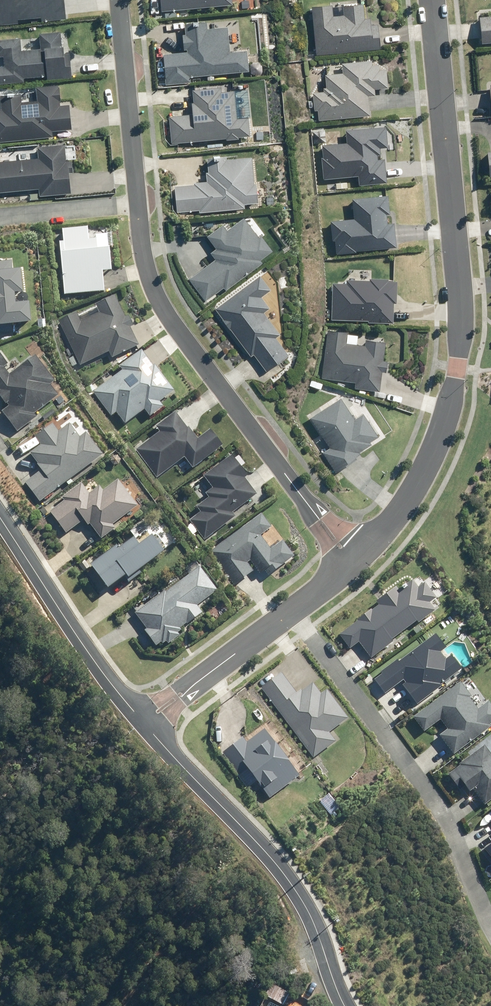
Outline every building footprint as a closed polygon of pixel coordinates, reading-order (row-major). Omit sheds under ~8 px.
[(16,23),(16,19),(39,17),(40,21),(51,20),(63,19),(61,0),(0,0),(0,24),(16,23)] [(160,11),(230,4),(230,0),(158,0),(160,11)] [(330,5),(310,7),(315,55),(377,49),(375,24),(369,25),(368,18),(363,19),(361,4),(341,6),(342,15),(331,16),(330,5)] [(477,17),(479,43),(490,42),(490,16),(477,17)] [(185,52),(162,54),(165,85),(189,82),(189,77),(247,71),(245,51),(228,52),(225,27),(205,29),(204,22),(182,24),(183,34),(180,34),(182,49),(185,49),(185,52)] [(0,40),(0,56),(1,56),(2,66),(0,66),(0,84),(22,82),(22,78),(45,76),(45,80),(69,78),(67,53),(60,54),(58,32),(37,33),(38,49),(19,51),(18,38),(0,40)] [(316,110),(317,121),(368,116),(366,96),(373,96),(372,89),(385,88),(384,69),(377,70),(376,65),(370,65),(369,60),(340,63),(341,73),(323,75),(324,88),(321,88),(322,92),(311,93),(313,111),(316,110)] [(52,136),(51,131),(69,129),(66,105),(58,106),(56,85),(33,87),(35,101),(20,103),(18,93),(0,96),(0,142),(52,136)] [(189,114),(168,117),(171,144),(224,138),(224,140),(237,139),(237,137),(248,136),(246,117),(235,118),(232,91),(218,92),(218,87),(190,90),(191,103),(188,103),(189,114)] [(345,143),(321,145),(322,157),(320,157),(323,179),(356,176),(357,185),(385,183),(382,159),(376,160),(375,155),(379,155),(378,148),(386,148),(383,126),(343,130),(345,143)] [(37,189),(38,196),(67,193),(65,173),(70,172),(69,161),(64,161),(63,144),(34,147),(35,158),(0,162),(0,193),(37,189)] [(192,185),(174,186),(176,212),(198,210),(198,212),(244,209),(243,204),(255,204),(254,184),(252,184),(250,158),(225,160),(224,157),(205,158),(206,172),(204,172),(205,182),(192,183),(192,185)] [(351,219),(329,221),(331,241),(333,240),(335,254),(354,252),(354,251),(394,248),(392,223),(385,223),(384,214),(387,214),(386,195),(349,198),(351,219)] [(213,260),(188,279),(205,301),(222,288),(224,291),(260,262),(258,260),(270,251),(258,236),(256,237),(241,218),(225,231),(220,225),(205,236),(214,248),(208,253),(213,260)] [(62,296),(63,296),(102,292),(100,273),(108,272),(105,235),(93,236),(93,240),(86,241),(84,228),(60,230),(61,243),(57,243),(58,253),(62,296)] [(27,324),(24,304),(11,305),(10,295),(20,294),(18,271),(10,271),(9,262),(0,263),(0,327),(27,324)] [(257,276),(213,309),(221,319),(221,320),(228,330),(229,329),(249,356),(252,354),(265,371),(286,355),(273,338),(278,334),(261,312),(267,308),(259,297),(268,290),(257,276)] [(344,284),(332,283),(330,319),(367,321),(367,322),(391,324),(392,303),(394,303),(395,281),(386,281),(386,279),(368,278),(368,281),(345,280),(344,284)] [(74,313),(58,321),(79,366),(107,353),(109,359),(137,346),(128,328),(130,327),(126,316),(122,317),(113,297),(93,305),(97,314),(78,322),(74,313)] [(345,332),(326,330),(320,378),(354,382),(353,388),(378,391),(380,372),(384,372),(385,361),(381,361),(384,343),(364,340),(363,345),(344,343),(345,332)] [(121,371),(92,393),(111,417),(115,413),(124,425),(142,410),(148,417),(161,407),(157,402),(172,391),(152,365),(151,366),(139,351),(118,367),(121,371)] [(15,433),(34,418),(32,415),(56,396),(47,386),(52,382),(32,356),(7,375),(2,368),(5,365),(0,359),(0,401),(3,405),(5,404),(7,407),(0,412),(0,413),(15,433)] [(329,448),(322,452),(334,472),(354,459),(353,457),(358,454),(357,452),(369,445),(368,443),(376,437),(361,414),(353,419),(339,398),(309,417),(329,448)] [(158,433),(135,450),(156,478),(182,458),(190,469),(220,447),(208,431),(195,440),(187,428),(185,429),(173,413),(153,427),(158,433)] [(23,483),(38,503),(100,456),(83,433),(77,438),(67,424),(56,432),(50,424),(32,438),(38,445),(28,453),(36,465),(34,466),(39,471),(23,483)] [(199,513),(189,520),(203,540),(233,518),(230,514),(255,495),(242,479),(245,477),(229,457),(202,477),(210,489),(203,494),(207,499),(195,507),(199,513)] [(62,502),(48,512),(65,534),(81,521),(85,527),(88,525),(99,539),(113,529),(110,526),(135,506),(132,502),(134,500),(122,484),(120,486),(115,480),(101,491),(97,487),(87,495),(79,484),(60,498),(62,502)] [(260,514),(210,552),(234,584),(251,572),(245,564),(248,561),(258,574),(262,571),(266,577),(292,557),(280,542),(269,550),(259,536),(270,528),(260,514)] [(84,572),(88,569),(104,590),(121,577),(126,584),(138,575),(136,571),(159,555),(146,538),(134,546),(129,540),(115,550),(113,547),(87,565),(84,561),(78,565),(84,572)] [(163,591),(133,614),(145,629),(142,631),(154,647),(159,643),(161,645),(164,642),(166,645),(177,636),(175,633),(179,631),(178,629),(184,624),(185,625),(200,613),(194,606),(215,591),(193,563),(188,568),(191,572),(164,593),(163,591)] [(356,621),(337,635),(348,648),(357,642),(369,658),(391,641),(389,639),(414,621),(416,623),(433,610),(427,603),(434,597),(422,583),(416,588),(410,580),(402,586),(401,584),(398,587),(399,588),(397,590),(393,586),(374,601),(377,605),(370,610),(369,609),(355,619),(356,621)] [(381,674),(372,680),(383,693),(401,680),(403,683),(400,685),(414,704),(439,686),(438,684),(459,669),(449,655),(444,659),(438,652),(444,647),(434,634),(397,662),(395,660),(379,672),(381,674)] [(279,672),(259,687),(312,757),(334,741),(327,732),(346,718),(324,689),(319,693),(310,683),(300,691),(299,689),(294,692),(279,672)] [(451,754),(488,727),(487,725),(490,722),(490,707),(486,701),(475,709),(467,697),(469,696),(459,682),(411,717),(422,731),(438,719),(445,729),(437,736),(451,754)] [(244,769),(268,799),(296,776),(258,731),(244,742),(239,737),(220,753),(238,774),(244,769)] [(446,775),(458,790),(462,787),(466,792),(470,789),(482,805),(490,798),(490,757),(482,746),(457,764),(458,766),(446,775)] [(490,861),(490,842),(482,849),(490,861)]
